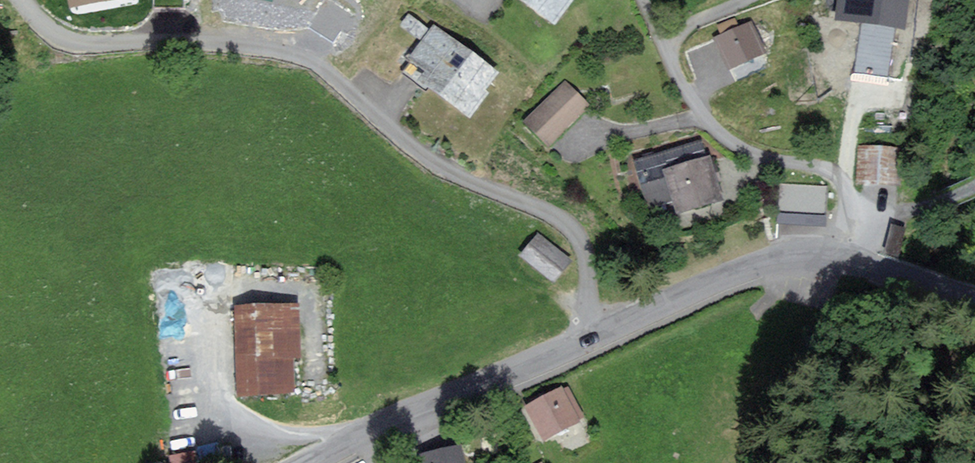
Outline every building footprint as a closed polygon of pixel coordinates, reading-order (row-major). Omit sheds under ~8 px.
[(554,16),(566,0),(533,0),(554,16)] [(764,51),(752,22),(738,28),(734,20),(723,25),(727,33),(718,37),(729,65),(764,51)] [(493,69),(434,25),(412,55),(419,60),(412,69),(470,112),(486,92),(480,87),(493,69)] [(586,106),(568,85),(529,118),(548,139),(586,106)] [(719,196),(701,139),(637,159),(651,202),(671,195),(676,209),(719,196)] [(860,149),(859,178),(896,179),(896,150),(860,149)] [(825,191),(781,186),(778,208),(823,213),(825,191)] [(539,234),(522,256),(556,283),(574,261),(539,234)] [(296,305),(237,308),(241,392),(291,389),(289,354),(298,354),(296,305)] [(563,393),(560,389),(529,406),(544,435),(581,415),(568,390),(563,393)] [(459,447),(425,456),(427,462),(463,462),(459,447)]
